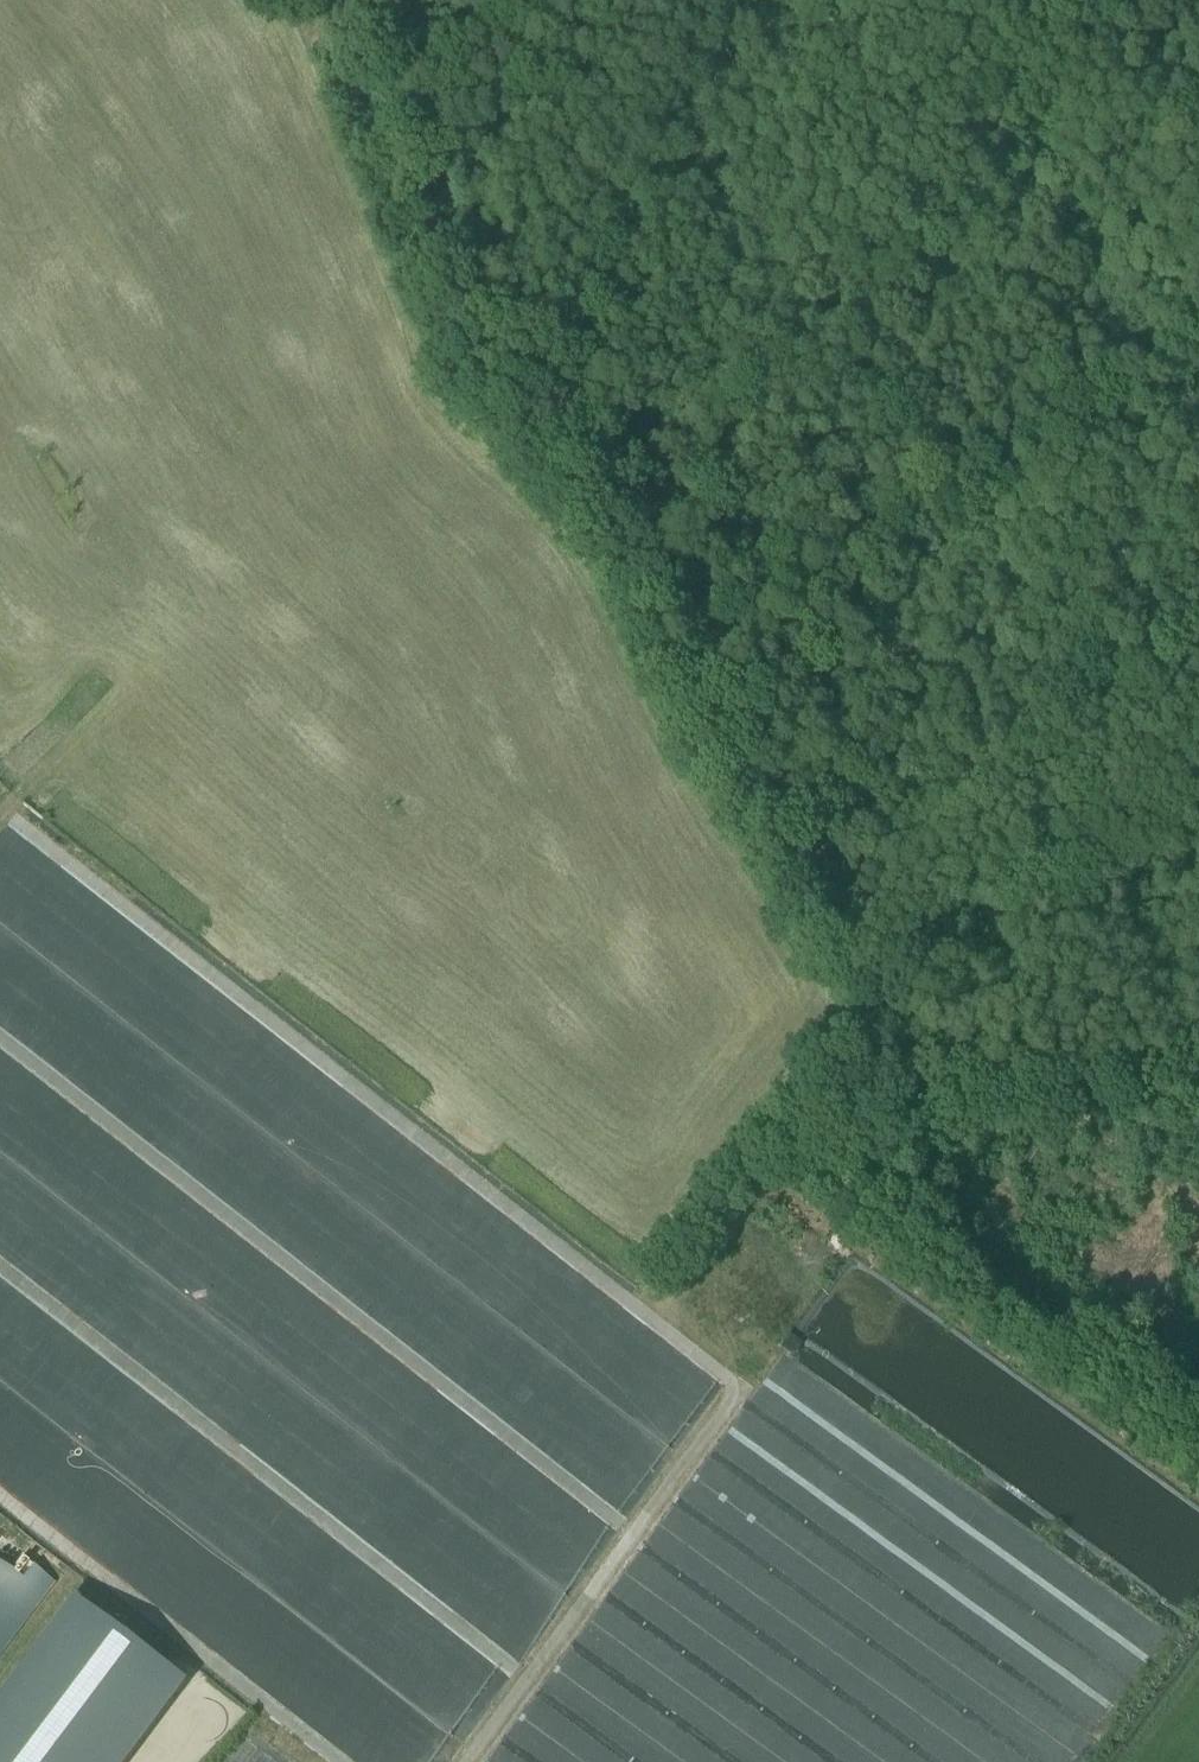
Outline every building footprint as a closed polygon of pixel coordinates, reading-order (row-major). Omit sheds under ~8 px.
[(53,1581),(48,1578),(31,1565),(20,1557),(10,1571),(0,1563),(0,1652),(53,1581)] [(0,1698),(0,1761),(129,1761),(190,1680),(76,1595),(0,1698)]
